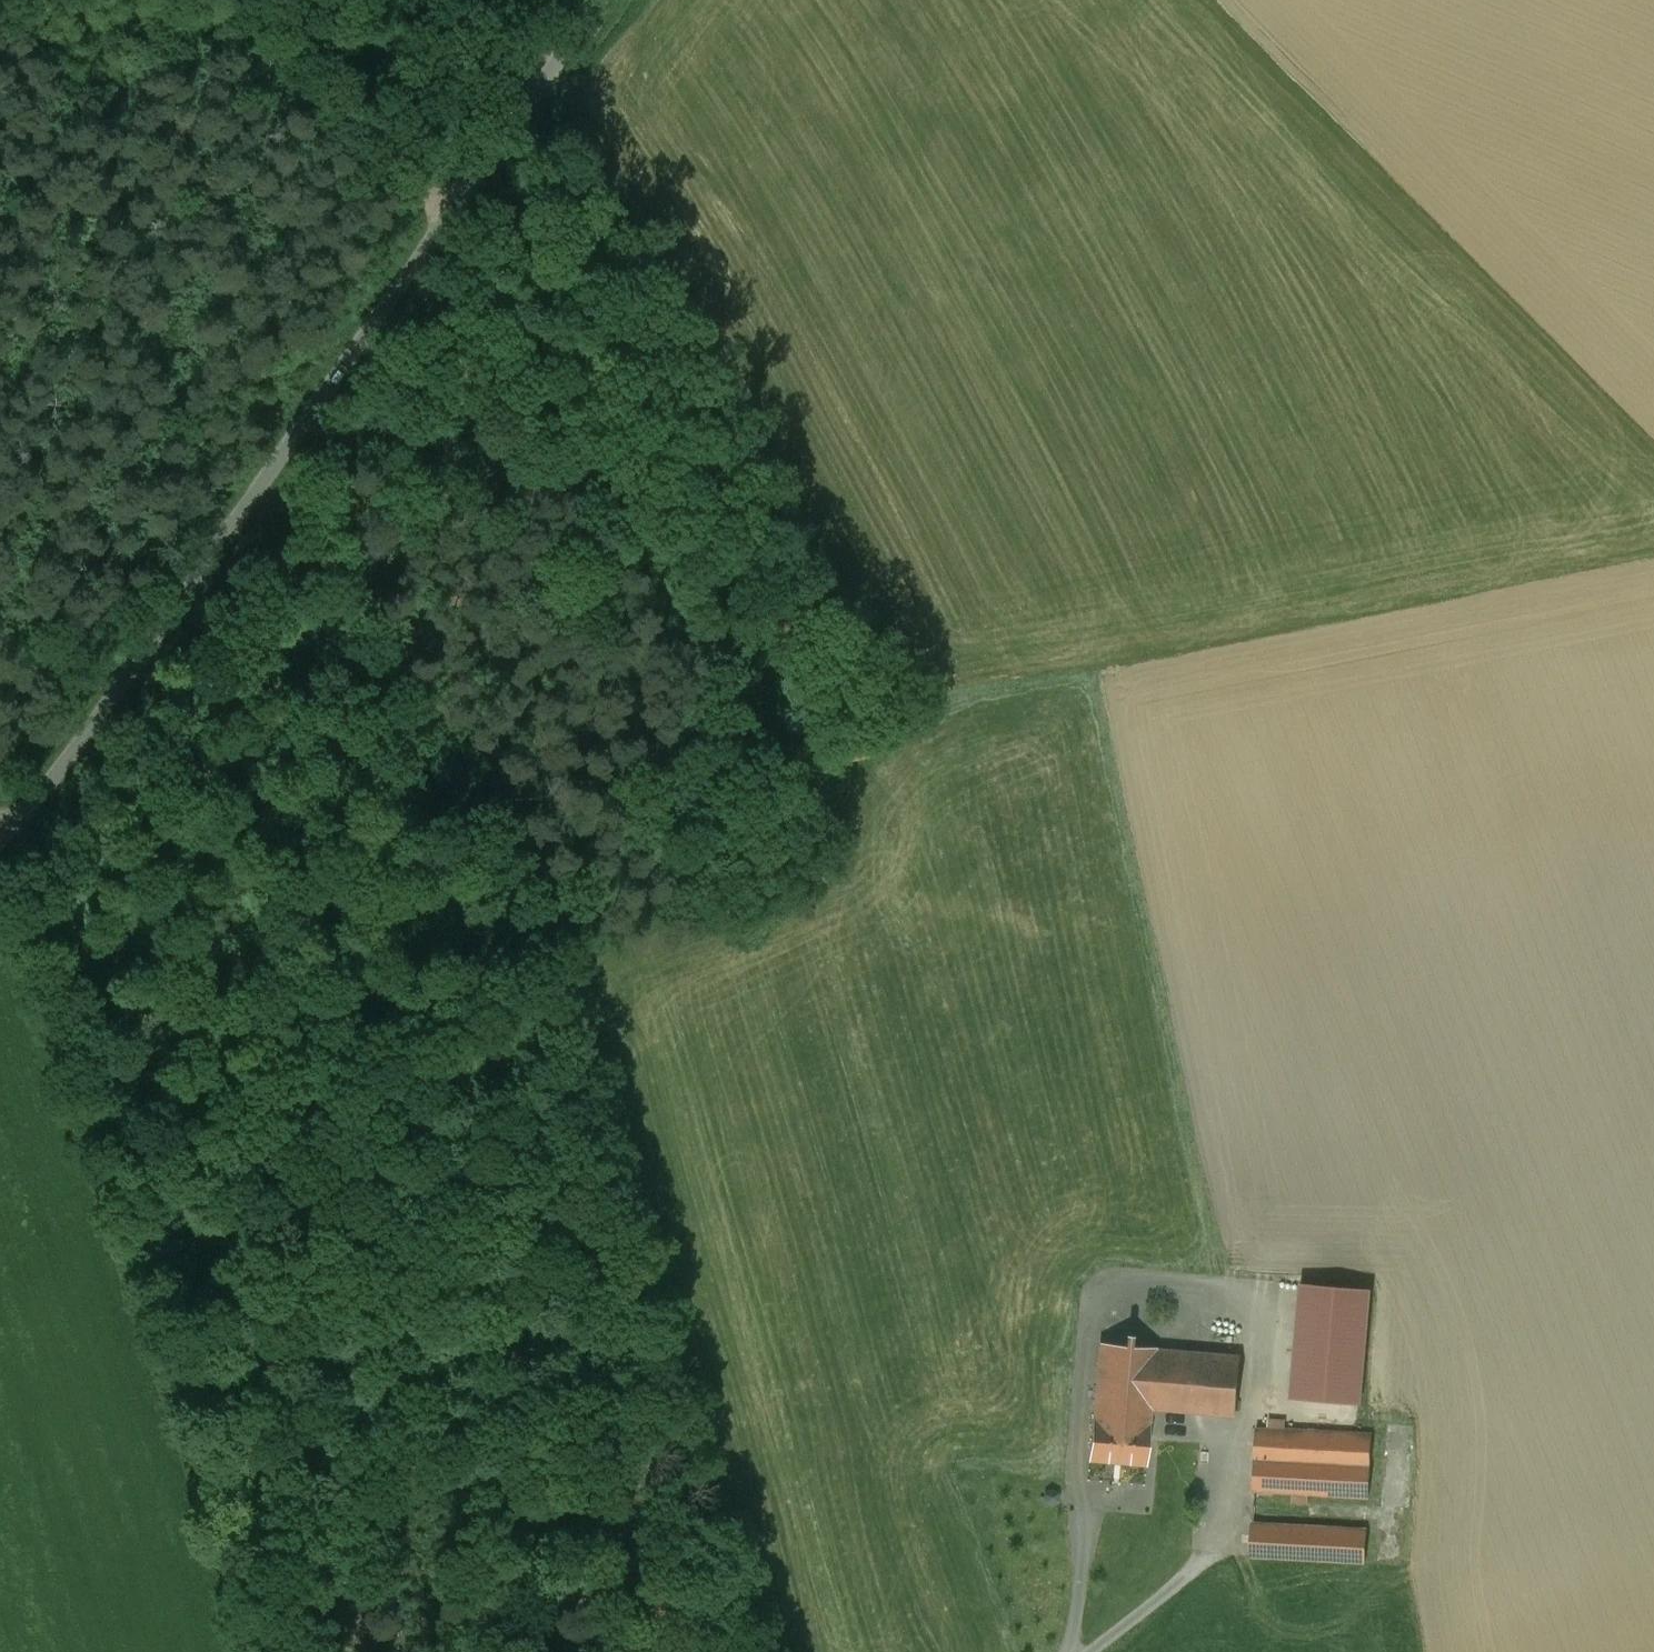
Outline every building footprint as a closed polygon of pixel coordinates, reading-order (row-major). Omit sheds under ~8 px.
[(1297,1393),(1372,1399),(1381,1282),(1306,1277),(1297,1393)] [(1155,1347),(1100,1342),(1093,1418),(1148,1423),(1150,1407),(1155,1347)] [(1240,1356),(1156,1349),(1156,1347),(1155,1347),(1150,1407),(1235,1414),(1240,1356)] [(1093,1418),(1089,1459),(1146,1464),(1149,1423),(1148,1423),(1093,1418)] [(1285,1420),(1269,1419),(1268,1429),(1285,1430),(1285,1420)] [(1268,1429),(1256,1428),(1253,1490),(1368,1496),(1372,1435),(1285,1430),(1268,1429)] [(1367,1529),(1252,1523),(1250,1555),(1365,1562),(1367,1529)]
